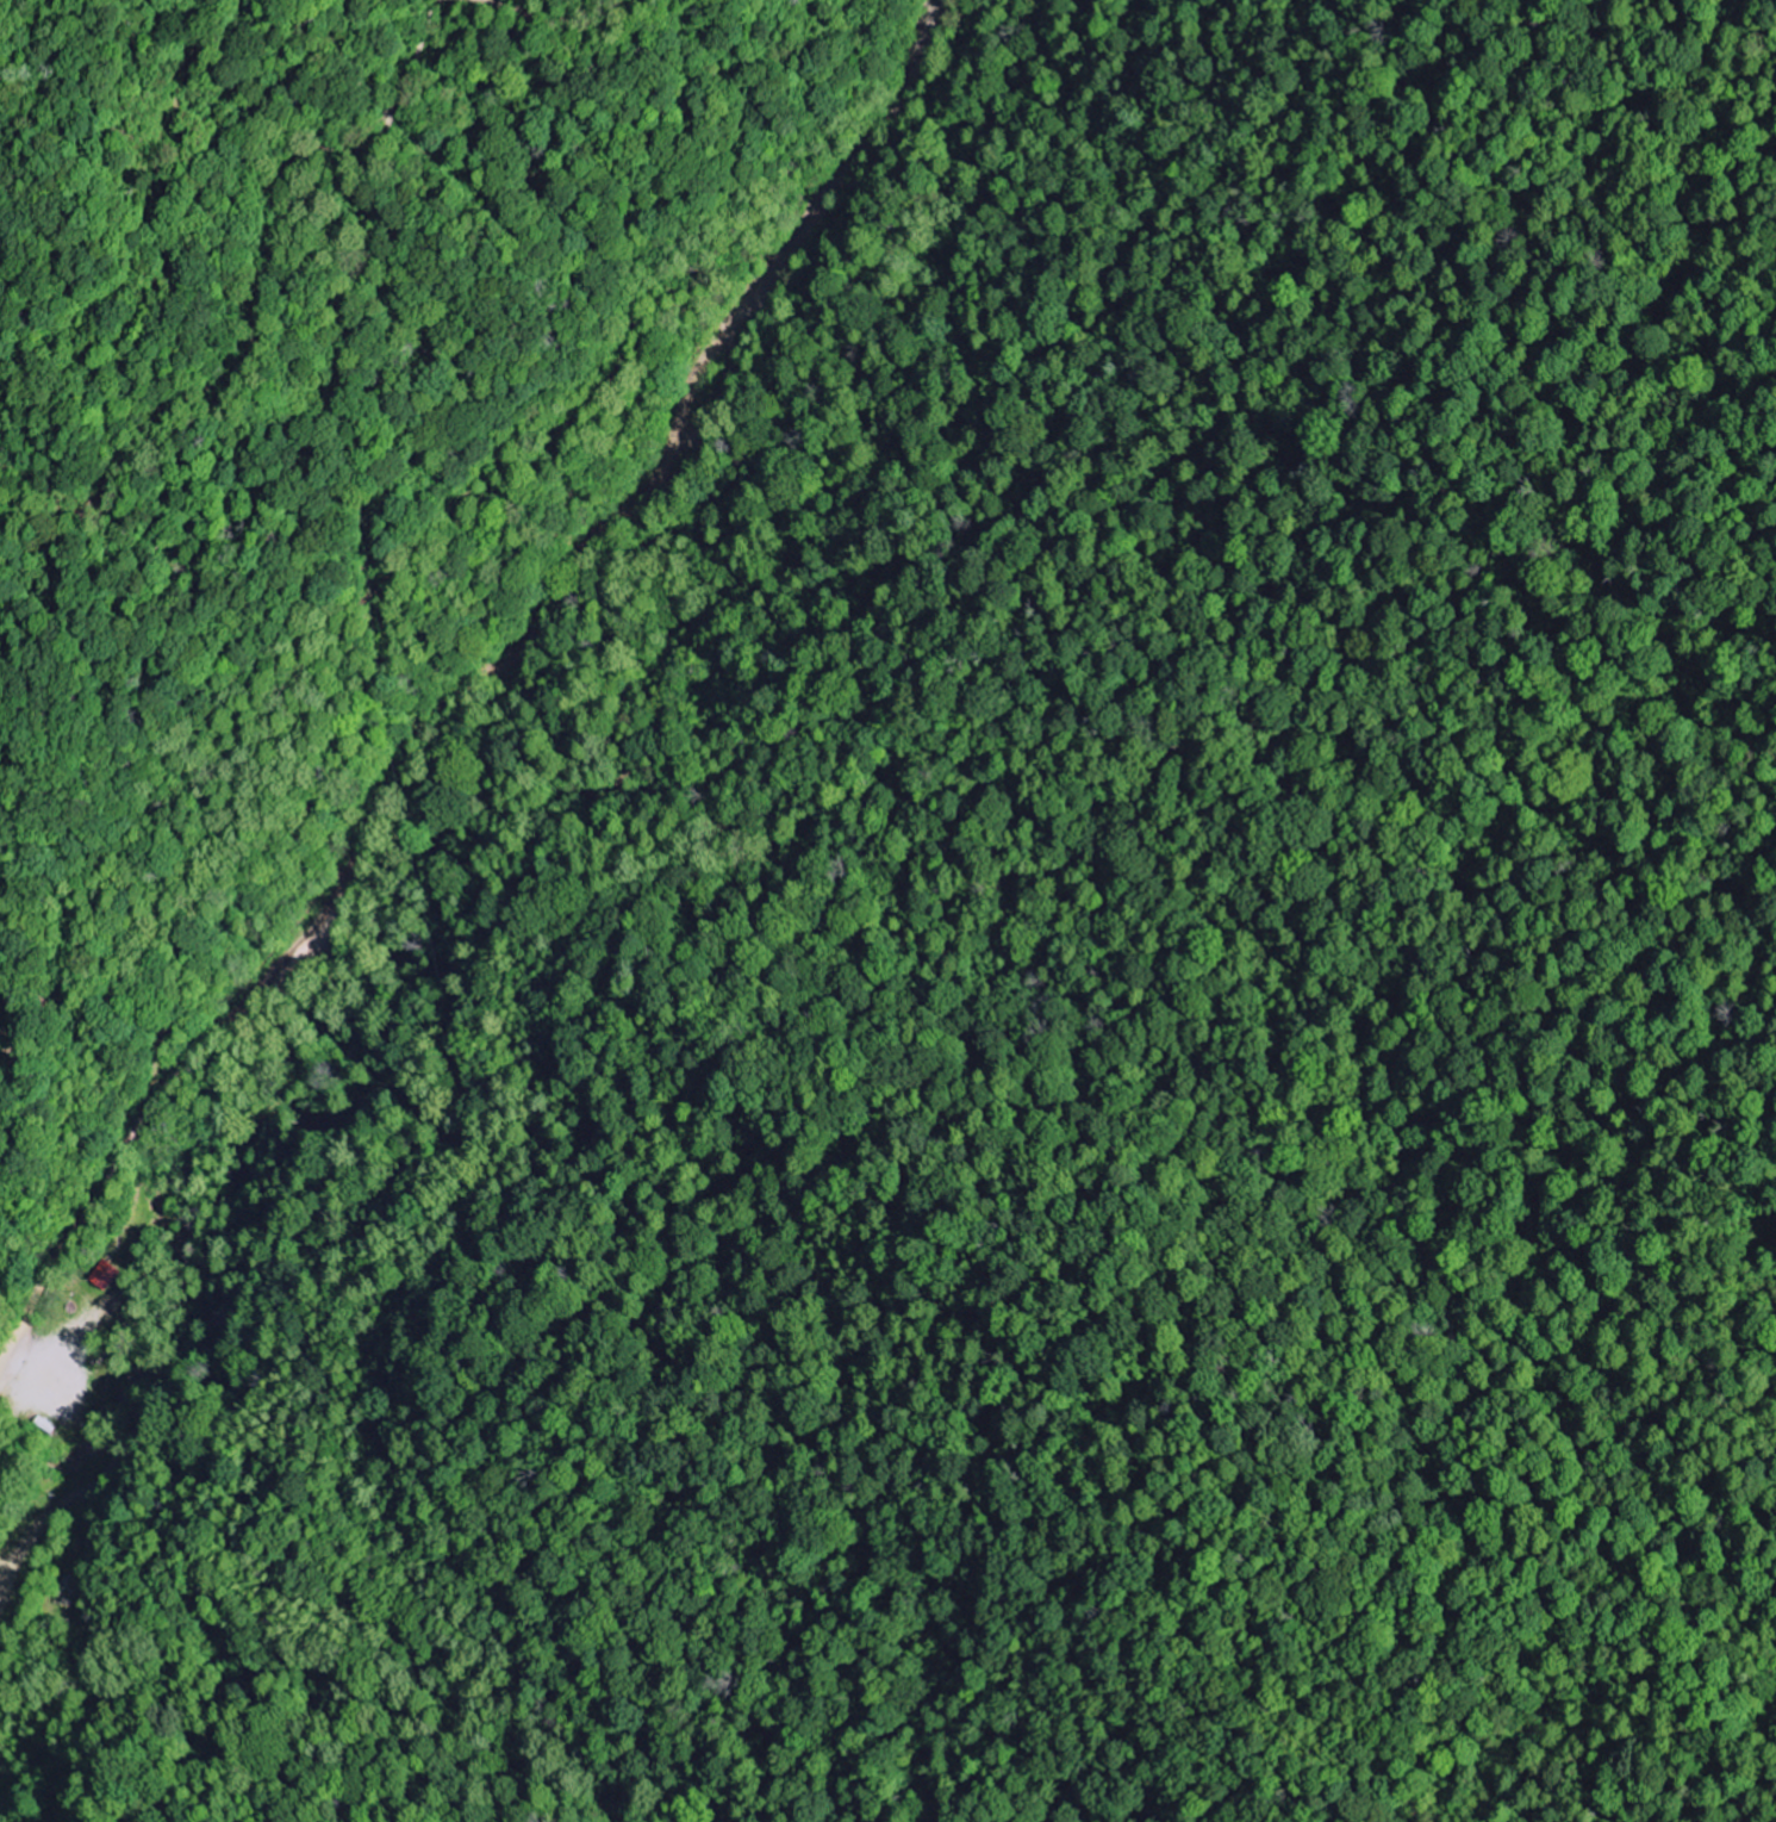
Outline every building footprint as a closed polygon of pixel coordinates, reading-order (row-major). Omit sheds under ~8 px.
[(104,1291),(118,1271),(101,1259),(87,1279),(104,1291)]
